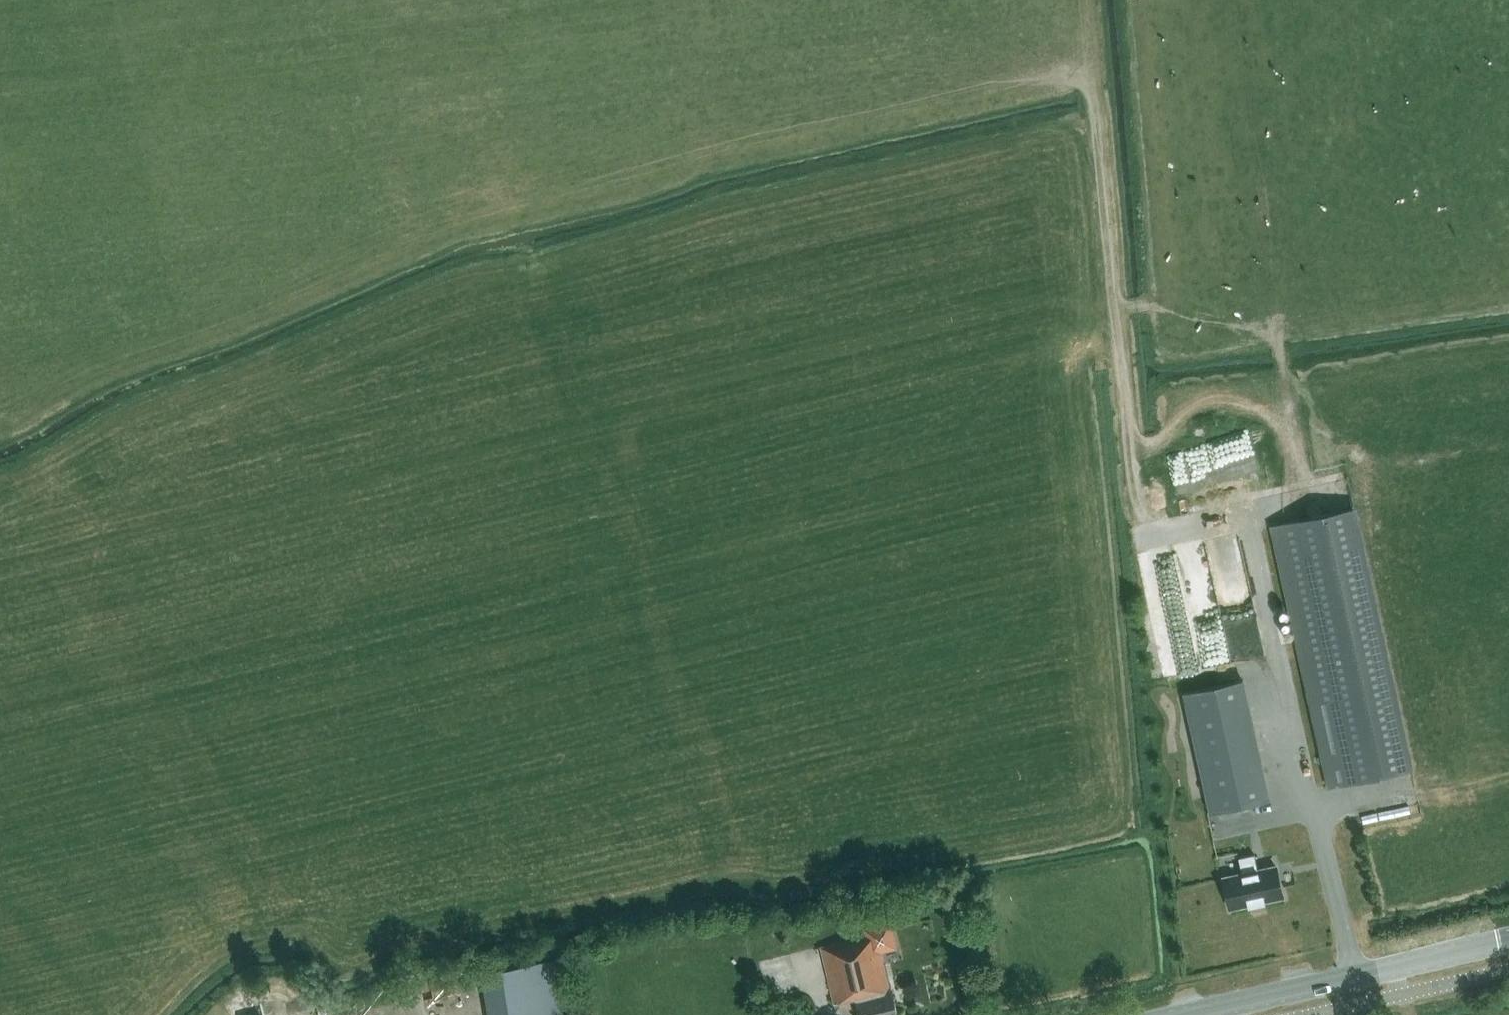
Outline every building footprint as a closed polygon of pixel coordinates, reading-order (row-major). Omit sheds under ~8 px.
[(1309,700),(1328,786),(1409,769),(1352,509),(1275,526),(1313,699),(1309,700)] [(1183,695),(1209,815),(1268,802),(1243,683),(1183,695)] [(1239,858),(1242,873),(1225,877),(1232,910),(1283,899),(1276,866),(1258,870),(1255,855),(1239,858)] [(881,952),(897,949),(891,922),(864,928),(866,937),(822,947),(835,1004),(857,998),(861,1014),(898,1014),(891,989),(890,989),(881,952)] [(555,958),(481,970),(489,1014),(564,1014),(555,958)]
